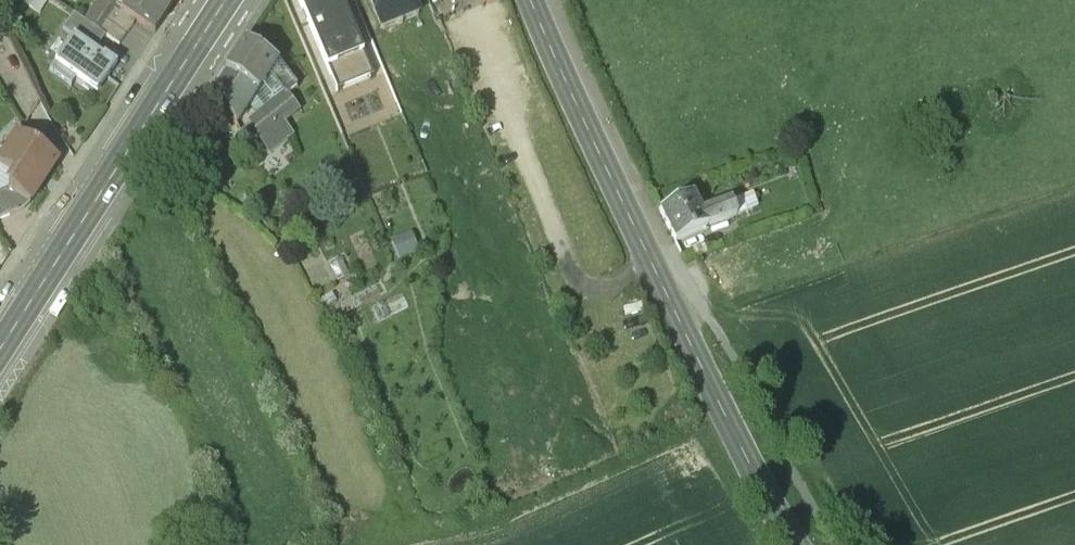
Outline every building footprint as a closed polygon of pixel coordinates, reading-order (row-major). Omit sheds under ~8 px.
[(124,9),(130,0),(110,0),(124,9)] [(124,9),(124,10),(147,25),(146,25),(157,32),(177,0),(130,0),(124,9)] [(341,0),(300,0),(298,1),(328,69),(331,67),(364,53),(343,5),(341,0)] [(382,31),(418,16),(411,0),(369,0),(382,31)] [(137,22),(112,6),(104,17),(129,33),(137,22)] [(62,31),(73,39),(94,54),(106,38),(73,16),(62,31)] [(129,33),(104,17),(96,28),(107,35),(121,44),(129,33)] [(97,95),(116,69),(94,54),(73,39),(55,65),(77,81),(97,95)] [(279,62),(248,41),(229,70),(260,91),(274,69),(279,62)] [(364,53),(328,69),(331,77),(368,62),(364,53)] [(294,82),(279,62),(274,69),(287,88),(294,82)] [(77,81),(55,65),(49,74),(71,89),(77,81)] [(274,69),(260,91),(273,106),(288,94),(289,95),(291,93),(287,88),(274,69)] [(260,91),(229,70),(221,83),(239,123),(260,91)] [(294,82),(287,88),(291,93),(298,88),(294,82)] [(273,106),(253,122),(262,140),(278,127),(285,122),(299,110),(289,95),(288,94),(273,106)] [(285,122),(278,127),(284,135),(291,129),(285,122)] [(19,133),(9,148),(6,147),(2,149),(0,151),(0,163),(18,174),(10,187),(32,201),(60,158),(19,133)] [(0,191),(0,218),(27,206),(32,201),(10,187),(0,191)] [(759,191),(732,201),(737,215),(764,206),(759,191)] [(295,194),(273,204),(288,235),(309,226),(295,194)] [(693,195),(660,212),(675,242),(708,226),(737,215),(732,201),(702,212),(693,195)] [(396,258),(415,251),(408,234),(389,241),(396,258)] [(711,241),(691,248),(695,258),(715,252),(711,241)]
